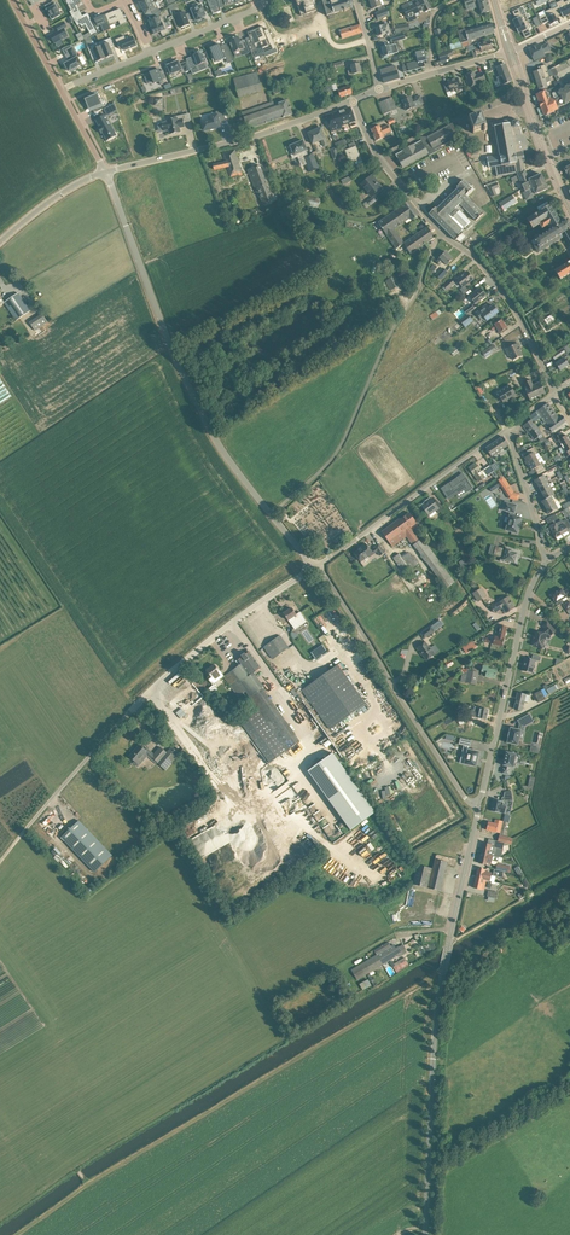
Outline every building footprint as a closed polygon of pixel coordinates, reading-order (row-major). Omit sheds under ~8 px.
[(73,3),(68,5),(71,11),(70,12),(72,16),(79,12),(77,8),(81,5),(80,3),(82,2),(81,0),(71,0),(73,3)] [(139,3),(142,9),(155,2),(152,3),(150,0),(144,0),(139,3)] [(213,14),(221,11),(219,2),(222,1),(222,0),(208,0),(207,0),(213,14)] [(314,1),(318,0),(296,0),(301,16),(317,11),(314,1)] [(327,16),(341,11),(342,12),(343,12),(342,11),(352,8),(354,5),(352,0),(322,0),(327,16)] [(379,11),(386,8),(384,5),(382,6),(380,0),(376,0),(370,2),(373,9),(377,7),(379,11)] [(431,9),(426,0),(414,0),(402,6),(410,22),(417,19),(416,16),(425,12),(431,9)] [(464,0),(466,6),(471,4),(472,9),(479,7),(481,14),(490,11),(487,0),(482,0),(477,1),(476,0),(464,0)] [(54,1),(45,6),(47,10),(52,20),(61,15),(54,1)] [(155,2),(142,9),(145,15),(158,8),(155,2)] [(553,11),(552,11),(556,19),(556,18),(556,17),(562,14),(563,17),(569,14),(564,3),(562,4),(558,6),(559,8),(553,11)] [(201,5),(191,10),(196,21),(197,20),(198,22),(202,20),(201,19),(202,18),(202,17),(206,15),(201,5)] [(120,9),(106,15),(107,19),(110,25),(125,18),(120,9)] [(376,13),(378,20),(390,16),(387,9),(376,13)] [(516,19),(513,20),(515,26),(515,27),(527,21),(524,15),(522,16),(519,9),(513,12),(516,19)] [(547,15),(540,18),(543,25),(549,21),(551,25),(558,21),(556,18),(556,19),(552,11),(553,11),(552,10),(550,11),(546,13),(547,15)] [(79,12),(72,16),(78,26),(80,24),(82,27),(85,25),(91,35),(97,31),(90,19),(91,18),(88,13),(82,16),(79,12)] [(184,12),(176,15),(181,28),(189,24),(184,12)] [(106,15),(92,20),(95,27),(100,25),(103,32),(111,29),(110,26),(110,25),(107,19),(106,15)] [(151,27),(151,28),(165,22),(164,22),(162,16),(149,21),(152,27),(151,27)] [(527,21),(515,27),(518,33),(522,32),(525,38),(531,35),(528,29),(530,28),(527,21)] [(67,27),(64,22),(56,26),(58,31),(50,36),(54,43),(68,36),(64,29),(67,27)] [(165,22),(151,28),(154,34),(161,32),(162,35),(169,32),(165,22)] [(458,32),(460,38),(461,43),(469,41),(472,40),(494,33),(491,23),(465,31),(465,30),(458,32)] [(363,33),(360,24),(340,31),(343,39),(363,33)] [(376,28),(377,31),(376,32),(377,36),(378,36),(379,36),(378,36),(379,36),(385,34),(391,32),(389,24),(383,26),(376,28)] [(262,26),(255,29),(260,42),(265,40),(268,45),(262,48),(265,53),(276,48),(268,29),(264,31),(262,26)] [(249,37),(246,38),(253,58),(265,53),(262,48),(257,50),(255,44),(260,42),(255,29),(248,33),(249,37)] [(404,32),(397,34),(399,40),(406,38),(404,32)] [(81,33),(76,35),(80,41),(84,39),(81,33)] [(115,40),(119,49),(123,47),(125,51),(137,46),(133,37),(126,40),(125,36),(115,40)] [(238,36),(229,40),(234,52),(243,49),(245,54),(250,52),(246,43),(242,45),(238,36)] [(98,42),(105,58),(112,55),(109,47),(113,45),(109,37),(98,42)] [(449,44),(451,49),(461,46),(459,41),(449,44)] [(473,45),(472,45),(475,49),(476,54),(493,49),(490,41),(479,44),(479,43),(473,45)] [(97,61),(105,58),(98,42),(87,47),(91,54),(94,53),(97,61)] [(540,44),(529,49),(534,60),(545,55),(544,53),(552,50),(548,43),(541,46),(540,44)] [(220,44),(210,48),(215,59),(224,56),(225,59),(226,59),(226,60),(232,58),(233,62),(234,61),(227,44),(221,47),(220,44)] [(381,53),(383,59),(388,57),(388,55),(398,52),(395,44),(390,46),(390,45),(382,48),(383,52),(381,53)] [(71,45),(62,49),(69,62),(65,64),(69,71),(71,70),(72,72),(78,68),(77,67),(82,64),(81,63),(82,63),(81,61),(80,62),(71,45)] [(415,53),(418,62),(402,67),(404,73),(425,67),(423,59),(427,58),(425,50),(415,53)] [(451,50),(438,54),(441,62),(450,59),(449,57),(453,56),(451,50)] [(194,57),(187,60),(190,69),(198,66),(199,70),(208,66),(202,51),(193,55),(194,57)] [(178,61),(167,66),(171,74),(184,69),(185,72),(190,70),(187,62),(180,65),(178,61)] [(348,71),(349,75),(361,73),(359,64),(351,66),(352,70),(348,71)] [(500,86),(512,81),(505,64),(496,67),(501,79),(498,80),(500,86)] [(533,72),(536,81),(542,79),(542,78),(544,77),(543,74),(548,73),(548,71),(551,69),(548,71),(545,65),(540,66),(541,70),(533,72)] [(556,67),(551,69),(554,76),(556,79),(563,75),(558,65),(556,67)] [(381,71),(384,83),(399,79),(397,70),(397,71),(395,66),(380,70),(381,71)] [(542,79),(536,81),(539,90),(547,87),(546,83),(551,81),(549,77),(554,76),(551,69),(548,71),(548,73),(543,74),(544,77),(542,78),(542,79)] [(151,75),(145,77),(147,84),(154,81),(154,83),(159,81),(161,85),(164,83),(163,80),(167,78),(163,70),(158,72),(157,70),(150,73),(151,75)] [(231,78),(235,97),(260,91),(256,72),(231,78)] [(467,80),(466,80),(469,88),(479,84),(478,84),(486,81),(483,72),(478,74),(478,75),(476,76),(474,72),(466,75),(467,80)] [(444,85),(447,93),(451,91),(451,92),(456,91),(457,93),(464,91),(461,83),(457,84),(455,78),(447,81),(448,83),(444,85)] [(322,97),(316,80),(310,82),(313,91),(306,94),(311,107),(319,104),(317,99),(322,97)] [(566,87),(557,93),(554,94),(553,88),(551,89),(557,107),(558,107),(565,105),(565,104),(565,105),(569,101),(569,84),(566,87)] [(273,90),(275,95),(286,90),(284,85),(273,90)] [(324,88),(327,94),(335,91),(332,85),(324,88)] [(338,90),(341,98),(352,94),(349,86),(338,90)] [(557,107),(551,89),(536,94),(544,116),(554,112),(554,111),(558,109),(557,107)] [(100,93),(85,100),(89,106),(91,105),(95,113),(103,109),(101,106),(105,104),(100,93)] [(403,101),(406,111),(415,107),(423,104),(420,96),(412,99),(411,98),(403,101)] [(164,105),(163,97),(153,97),(153,105),(155,105),(155,106),(162,105),(164,105)] [(248,111),(243,97),(236,99),(237,104),(231,106),(236,120),(246,117),(244,112),(248,111)] [(379,103),(384,114),(397,109),(392,98),(379,103)] [(236,120),(240,131),(248,129),(282,118),(292,114),(288,101),(277,104),(278,106),(275,107),(273,102),(248,111),(244,112),(246,117),(236,120)] [(115,103),(107,108),(110,113),(117,109),(115,103)] [(323,117),(324,121),(327,120),(331,131),(342,128),(342,126),(355,121),(350,107),(323,117)] [(469,119),(468,120),(469,121),(470,121),(471,124),(472,125),(473,128),(474,131),(473,132),(473,133),(474,134),(475,133),(475,132),(483,129),(483,130),(483,131),(485,131),(486,131),(487,130),(487,128),(485,127),(485,125),(483,124),(482,120),(483,119),(482,117),(483,115),(481,114),(480,116),(471,120),(470,120),(469,119)] [(115,132),(106,115),(96,120),(105,137),(115,132)] [(210,121),(202,122),(204,130),(210,129),(214,129),(214,128),(220,127),(219,124),(226,122),(224,115),(217,116),(209,118),(210,121)] [(162,123),(164,132),(169,130),(170,135),(181,132),(180,128),(185,127),(183,119),(178,120),(177,118),(167,120),(167,122),(162,123)] [(516,163),(518,173),(525,170),(523,161),(525,161),(523,150),(528,150),(525,135),(522,136),(520,127),(519,120),(512,121),(512,119),(503,121),(492,123),(492,127),(491,127),(492,130),(493,130),(494,136),(493,137),(493,140),(494,140),(496,147),(494,147),(495,150),(496,150),(497,156),(487,158),(489,167),(502,165),(502,166),(507,165),(508,166),(510,166),(511,166),(512,165),(513,164),(516,163)] [(396,155),(398,159),(398,160),(397,161),(399,163),(400,163),(400,167),(402,166),(402,167),(428,153),(429,153),(431,151),(432,152),(433,149),(435,150),(460,136),(452,123),(428,137),(423,137),(423,141),(422,142),(421,140),(413,145),(403,150),(404,150),(396,155)] [(371,129),(376,141),(385,138),(385,137),(391,135),(390,132),(391,132),(388,125),(381,128),(380,126),(371,129)] [(308,133),(313,144),(322,140),(325,147),(329,145),(321,128),(308,133)] [(291,153),(293,159),(298,156),(299,158),(307,155),(306,151),(307,150),(303,141),(298,143),(295,144),(290,146),(288,147),(289,147),(291,153)] [(350,157),(353,164),(362,160),(356,146),(345,150),(348,158),(350,157)] [(331,149),(334,160),(340,158),(336,147),(331,149)] [(223,153),(225,162),(213,165),(215,170),(227,167),(230,177),(239,174),(240,176),(242,175),(235,150),(223,153)] [(304,157),(310,172),(319,168),(312,153),(307,155),(299,158),(299,159),(304,157)] [(258,192),(263,205),(273,201),(262,171),(260,165),(248,170),(250,175),(257,193),(258,192)] [(525,170),(518,173),(517,173),(518,175),(509,181),(510,184),(517,179),(518,182),(521,181),(524,188),(525,192),(524,192),(527,200),(533,197),(533,196),(548,189),(541,174),(529,180),(525,170)] [(371,176),(361,184),(372,197),(367,201),(371,206),(379,199),(374,193),(382,187),(377,182),(376,183),(371,176)] [(349,177),(341,180),(344,185),(351,181),(349,177)] [(463,233),(461,231),(465,228),(467,230),(473,225),(470,222),(471,222),(462,213),(465,210),(476,221),(484,213),(466,195),(472,189),(463,180),(457,187),(458,188),(437,209),(435,207),(429,214),(456,240),(461,243),(467,237),(463,233)] [(492,183),(486,185),(488,189),(489,188),(492,196),(497,195),(494,189),(492,183)] [(508,197),(499,204),(504,211),(513,205),(508,197)] [(397,210),(403,218),(405,221),(407,224),(419,215),(409,201),(402,206),(402,207),(397,210)] [(547,225),(551,230),(561,224),(547,202),(537,208),(540,212),(527,220),(532,228),(540,224),(542,228),(547,225)] [(396,249),(404,244),(404,243),(394,229),(405,221),(403,218),(397,210),(378,223),(396,249)] [(532,242),(533,244),(531,246),(533,249),(535,248),(538,252),(561,238),(559,235),(562,234),(569,246),(569,223),(568,219),(561,224),(551,230),(532,242)] [(404,243),(404,244),(411,254),(434,238),(435,237),(434,237),(428,227),(427,227),(404,243)] [(453,259),(446,252),(440,258),(437,262),(440,265),(443,261),(447,265),(453,259)] [(555,271),(560,280),(569,273),(569,262),(555,271)] [(437,275),(442,280),(449,273),(444,268),(437,275)] [(457,280),(463,287),(473,279),(467,272),(457,280)] [(388,286),(391,291),(393,289),(399,286),(394,277),(386,281),(388,286)] [(444,286),(448,290),(454,284),(451,280),(444,286)] [(470,296),(476,304),(486,296),(480,288),(470,296)] [(5,303),(16,320),(31,311),(19,293),(5,302),(0,295),(0,306),(5,303)] [(464,310),(467,314),(474,309),(471,305),(464,310)] [(486,305),(476,313),(482,320),(485,318),(487,321),(491,318),(492,318),(496,315),(495,315),(499,312),(497,311),(498,310),(495,306),(494,307),(493,305),(489,308),(486,305)] [(436,312),(430,315),(433,320),(439,316),(438,315),(441,313),(439,310),(436,312)] [(28,322),(35,331),(47,322),(41,313),(28,322)] [(544,319),(548,325),(556,320),(553,314),(544,319)] [(465,327),(474,321),(469,315),(461,321),(465,327)] [(495,325),(491,327),(493,331),(497,328),(500,333),(507,328),(502,320),(495,325)] [(459,343),(450,351),(454,357),(464,349),(459,343)] [(506,349),(509,356),(511,355),(513,360),(522,356),(518,349),(520,348),(518,343),(506,349)] [(482,352),(486,358),(493,353),(490,347),(482,352)] [(563,349),(552,356),(555,359),(557,358),(560,361),(556,364),(560,370),(569,365),(564,358),(567,356),(565,352),(563,349)] [(525,389),(530,400),(545,393),(540,382),(533,385),(530,380),(524,383),(526,389),(525,389)] [(510,385),(497,393),(503,403),(504,402),(515,395),(510,385)] [(534,423),(540,418),(545,423),(547,422),(548,424),(547,425),(548,427),(552,432),(566,421),(563,416),(559,418),(548,403),(529,417),(531,420),(532,420),(534,423)] [(523,426),(526,430),(527,430),(535,440),(541,435),(542,436),(538,439),(541,442),(547,440),(534,423),(532,420),(531,420),(523,426)] [(569,442),(569,438),(567,435),(565,436),(563,433),(553,438),(556,443),(559,441),(562,447),(569,442)] [(492,457),(509,445),(503,437),(486,448),(492,457)] [(562,447),(565,452),(563,453),(566,458),(569,455),(569,442),(562,447)] [(525,461),(527,465),(541,457),(539,453),(537,454),(533,447),(526,451),(529,455),(525,457),(526,461),(525,461)] [(541,457),(527,465),(529,468),(530,467),(531,470),(534,468),(538,475),(546,470),(541,462),(544,461),(542,457),(541,457)] [(485,477),(494,471),(490,465),(481,472),(475,463),(469,468),(474,475),(479,482),(485,477)] [(544,475),(534,480),(538,487),(547,482),(544,475)] [(450,482),(441,488),(443,492),(448,498),(456,493),(457,494),(464,489),(467,493),(473,488),(468,480),(467,478),(460,482),(457,478),(450,482)] [(509,498),(518,501),(520,494),(514,492),(505,479),(499,483),(509,498)] [(496,482),(489,487),(492,492),(500,486),(496,482)] [(538,487),(541,493),(551,488),(547,482),(538,487)] [(541,493),(545,500),(551,496),(554,495),(551,488),(541,493)] [(542,501),(545,508),(558,501),(554,495),(551,496),(545,500),(542,501)] [(425,503),(421,505),(429,515),(436,510),(438,513),(444,509),(438,502),(435,504),(431,498),(428,500),(427,500),(424,502),(425,503)] [(558,501),(545,508),(549,514),(561,507),(558,501)] [(516,533),(518,534),(518,533),(519,528),(520,528),(521,524),(520,524),(521,519),(522,519),(522,518),(521,518),(513,516),(514,513),(517,505),(505,502),(503,510),(507,511),(505,515),(510,517),(506,529),(506,530),(507,531),(507,530),(517,533),(516,533)] [(399,519),(382,532),(393,547),(407,536),(446,589),(455,582),(422,539),(420,540),(410,526),(416,522),(409,513),(400,520),(399,519)] [(564,538),(567,536),(566,535),(569,533),(568,531),(569,530),(569,524),(568,520),(564,522),(563,520),(556,523),(564,538)] [(561,539),(564,538),(556,523),(550,527),(557,540),(560,538),(561,539)] [(373,553),(366,543),(361,547),(362,548),(354,553),(355,554),(354,555),(357,558),(358,558),(360,560),(367,555),(368,556),(373,553)] [(379,544),(374,547),(380,556),(385,552),(379,544)] [(496,546),(494,555),(501,557),(500,561),(509,564),(510,561),(516,562),(517,557),(516,557),(517,554),(511,552),(511,550),(507,549),(507,551),(503,550),(503,548),(496,546)] [(399,554),(393,558),(400,569),(402,568),(405,572),(418,564),(415,559),(414,560),(409,552),(402,557),(399,554)] [(464,559),(459,562),(463,568),(468,564),(464,559)] [(551,595),(554,600),(556,603),(558,606),(563,603),(562,601),(563,600),(562,599),(566,596),(569,594),(569,592),(568,589),(564,592),(562,589),(561,588),(561,589),(561,588),(561,589),(551,595)] [(477,591),(473,593),(478,601),(482,599),(477,591)] [(512,603),(511,601),(508,597),(491,607),(495,613),(503,607),(506,613),(509,611),(515,608),(512,603)] [(489,616),(493,612),(483,599),(479,603),(489,616)] [(288,620),(292,625),(298,620),(303,617),(300,612),(296,615),(292,608),(284,613),(288,620)] [(440,620),(431,626),(435,631),(444,625),(440,620)] [(537,648),(542,649),(544,639),(545,640),(547,634),(549,632),(552,635),(556,631),(547,622),(543,626),(546,629),(541,633),(536,632),(534,640),(533,640),(531,645),(537,647),(537,648)] [(421,631),(426,638),(434,632),(430,625),(421,631)] [(493,644),(497,645),(502,646),(507,627),(500,625),(498,637),(495,636),(493,644)] [(268,652),(273,659),(289,648),(284,640),(280,636),(264,647),(268,652)] [(463,646),(467,652),(478,646),(473,639),(463,646)] [(417,648),(422,655),(423,655),(427,660),(435,654),(426,642),(417,648)] [(322,645),(311,653),(315,658),(327,650),(322,645)] [(231,671),(245,691),(260,711),(242,724),(270,763),(300,741),(262,689),(264,687),(254,673),(261,668),(250,652),(246,655),(245,653),(241,656),(242,657),(239,660),(242,664),(231,671)] [(535,660),(525,657),(522,671),(532,673),(535,660)] [(208,678),(213,684),(223,676),(219,672),(220,671),(214,665),(207,671),(211,676),(208,678)] [(338,665),(302,690),(330,729),(366,704),(338,665)] [(487,671),(486,677),(495,679),(497,670),(491,669),(488,668),(488,666),(483,665),(482,670),(487,671)] [(464,673),(463,673),(461,681),(476,685),(479,672),(469,670),(468,671),(464,673)] [(238,697),(245,691),(231,671),(225,676),(231,684),(229,685),(238,697)] [(203,696),(193,685),(171,704),(180,715),(203,696)] [(547,695),(544,688),(534,693),(539,702),(545,699),(544,696),(547,695)] [(518,693),(514,709),(522,711),(524,701),(529,702),(530,696),(518,693)] [(478,718),(480,718),(486,720),(489,710),(483,708),(480,708),(479,711),(472,709),(471,711),(471,715),(470,716),(478,717),(478,718)] [(509,737),(507,743),(517,745),(521,731),(523,731),(524,725),(533,721),(529,714),(517,720),(519,724),(518,729),(511,728),(509,733),(508,736),(509,737)] [(476,766),(479,752),(469,749),(469,747),(470,747),(471,741),(460,738),(459,744),(464,745),(462,752),(467,753),(464,764),(476,766)] [(136,749),(130,756),(140,765),(148,756),(157,764),(158,762),(166,770),(180,754),(172,747),(167,752),(160,747),(154,754),(146,747),(145,749),(140,745),(136,749)] [(343,829),(369,813),(332,750),(305,766),(343,829)] [(516,754),(506,752),(503,765),(505,766),(505,769),(504,768),(503,773),(509,774),(510,770),(509,769),(510,766),(513,767),(516,754)] [(505,792),(503,800),(507,801),(509,801),(513,801),(512,791),(505,792)] [(503,801),(493,799),(491,811),(500,813),(500,812),(504,813),(507,801),(503,800),(503,801)] [(313,817),(319,813),(316,809),(310,813),(313,817)] [(488,822),(486,830),(500,833),(503,821),(496,819),(495,823),(488,822)] [(79,820),(61,837),(95,872),(112,855),(79,820)] [(305,840),(309,845),(314,841),(310,836),(305,840)] [(500,836),(498,841),(505,843),(511,844),(512,839),(500,836)] [(484,843),(481,853),(493,855),(495,856),(497,848),(503,849),(505,843),(498,841),(489,839),(488,844),(484,843)] [(493,855),(481,853),(479,863),(485,864),(487,865),(487,862),(491,863),(492,860),(499,861),(500,857),(495,856),(493,855)] [(433,868),(429,888),(433,889),(441,891),(446,865),(455,867),(456,859),(451,858),(437,854),(433,868)] [(386,864),(390,868),(396,862),(392,858),(386,864)] [(384,875),(390,869),(383,863),(378,868),(384,875)] [(498,864),(497,869),(509,872),(511,867),(498,864)] [(413,884),(429,888),(433,868),(417,865),(413,884)] [(485,871),(486,869),(484,869),(478,868),(476,878),(486,880),(490,881),(492,873),(485,871)] [(493,876),(502,878),(504,871),(494,869),(493,876)] [(525,877),(521,879),(525,888),(529,886),(525,877)] [(473,888),(484,890),(486,880),(476,878),(473,888)] [(488,900),(496,902),(496,898),(497,898),(498,892),(489,890),(487,896),(489,897),(488,900)] [(389,942),(374,951),(377,955),(378,954),(380,959),(380,960),(383,964),(398,955),(399,957),(404,954),(399,946),(396,948),(394,945),(391,946),(389,942)] [(377,955),(352,970),(357,979),(383,964),(380,960),(380,959),(378,954),(377,955)] [(405,957),(395,963),(396,966),(394,967),(397,972),(409,965),(407,960),(405,957)] [(367,978),(371,985),(376,982),(372,976),(367,978)] [(359,983),(362,989),(370,985),(367,979),(359,983)]
